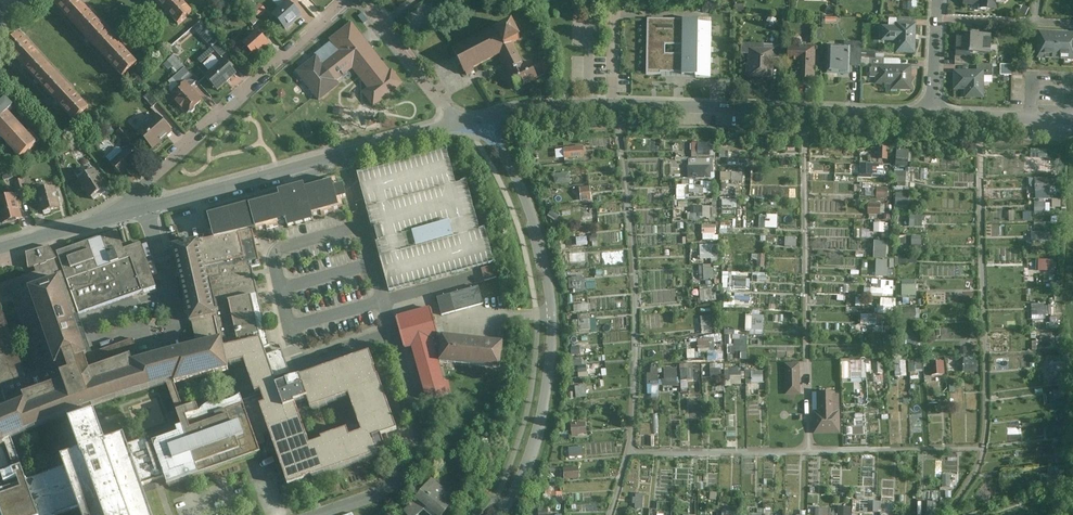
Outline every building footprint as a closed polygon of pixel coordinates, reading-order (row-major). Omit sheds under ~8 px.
[(88,39),(103,25),(79,0),(57,0),(54,3),(88,39)] [(179,25),(195,10),(186,0),(156,0),(179,25)] [(303,15),(291,0),(275,13),(287,28),(303,15)] [(997,9),(997,0),(964,0),(964,5),(980,5),(980,9),(997,9)] [(252,11),(260,18),(267,10),(259,3),(252,11)] [(259,21),(251,12),(246,17),(254,25),(259,21)] [(709,19),(646,18),(643,73),(708,75),(709,19)] [(392,70),(353,22),(331,39),(333,42),(317,55),(319,56),(299,72),(320,99),(338,85),(336,83),(354,69),(369,88),(363,92),(375,107),(406,83),(394,69),(392,70)] [(918,54),(918,23),(916,23),(900,23),(898,23),(898,26),(884,25),(884,41),(898,42),(897,53),(918,54)] [(495,27),(453,49),(457,57),(456,58),(459,65),(460,64),(465,72),(467,75),(475,71),(473,68),(500,54),(509,72),(523,65),(512,43),(520,39),(512,24),(498,31),(495,27)] [(103,25),(88,39),(123,77),(138,63),(103,25)] [(824,28),(815,28),(815,42),(824,42),(824,28)] [(257,56),(271,44),(259,31),(245,43),(257,56)] [(1039,31),(1038,57),(1072,58),(1072,32),(1039,31)] [(991,54),(992,34),(971,33),(970,37),(956,37),(956,56),(970,56),(971,54),(991,54)] [(6,47),(40,84),(54,71),(20,34),(6,47)] [(230,50),(218,38),(211,44),(223,57),(230,50)] [(852,42),(852,48),(851,66),(863,66),(863,41),(852,42)] [(775,58),(775,44),(742,43),(742,54),(750,54),(749,65),(747,64),(747,78),(774,79),(775,58)] [(817,80),(817,46),(789,46),(789,64),(798,64),(797,80),(817,80)] [(851,66),(852,48),(829,47),(829,74),(851,74),(851,66)] [(208,69),(217,60),(211,55),(203,64),(208,69)] [(553,73),(549,58),(541,60),(545,75),(553,73)] [(219,90),(239,72),(226,59),(206,76),(219,90)] [(509,72),(517,89),(538,78),(530,61),(523,65),(509,72)] [(977,64),(977,70),(984,70),(984,76),(993,76),(992,64),(977,64)] [(913,90),(914,65),(886,65),(873,65),(868,68),(868,74),(871,78),(877,78),(877,84),(893,84),(893,90),(913,90)] [(187,81),(192,86),(198,81),(186,67),(174,78),(182,85),(187,81)] [(984,76),(984,70),(977,70),(953,70),(953,90),(965,90),(964,98),(984,98),(984,76)] [(54,71),(40,84),(74,121),(88,108),(54,71)] [(192,86),(187,81),(182,85),(170,96),(188,115),(204,100),(192,86)] [(159,102),(149,92),(144,97),(154,107),(159,102)] [(8,102),(5,105),(0,100),(0,138),(21,160),(39,143),(14,115),(17,112),(8,102)] [(155,149),(175,131),(159,113),(139,131),(155,149)] [(135,140),(124,129),(119,134),(129,145),(135,140)] [(713,157),(713,141),(691,141),(691,156),(713,157)] [(880,159),(889,159),(890,143),(881,142),(880,159)] [(563,158),(584,157),(584,145),(562,146),(563,158)] [(896,148),(895,162),(908,163),(909,150),(896,148)] [(124,175),(137,163),(126,152),(113,164),(124,175)] [(448,153),(360,175),(391,293),(499,266),(490,229),(482,231),(470,181),(457,184),(448,153)] [(687,159),(688,178),(708,177),(707,158),(687,159)] [(108,187),(96,168),(78,180),(90,199),(108,187)] [(895,169),(895,182),(906,182),(906,169),(895,169)] [(553,173),(554,184),(570,183),(569,172),(553,173)] [(1035,192),(1052,191),(1051,176),(1034,177),(1035,192)] [(683,183),(677,183),(677,196),(710,196),(710,180),(683,180),(683,183)] [(62,208),(56,186),(37,191),(42,213),(62,208)] [(320,220),(345,213),(338,186),(313,192),(312,190),(286,197),(287,199),(214,218),(219,238),(221,245),(257,236),(294,226),(295,229),(321,222),(320,220)] [(580,200),(590,200),(590,186),(580,186),(580,200)] [(888,198),(888,187),(877,186),(876,197),(888,198)] [(895,209),(909,209),(909,192),(895,192),(895,209)] [(17,194),(0,199),(0,210),(4,223),(24,218),(17,194)] [(1034,212),(1045,212),(1045,202),(1034,202),(1034,212)] [(711,217),(711,205),(690,206),(691,213),(697,213),(698,217),(711,217)] [(883,205),(866,205),(866,213),(883,213),(883,205)] [(586,207),(587,216),(596,216),(596,207),(586,207)] [(921,226),(922,213),(909,213),(909,226),(921,226)] [(759,227),(777,228),(777,214),(759,214),(759,227)] [(874,221),(874,232),(886,232),(886,222),(874,221)] [(716,239),(716,224),(702,225),(703,239),(716,239)] [(58,258),(50,246),(27,253),(29,268),(35,267),(37,272),(0,285),(0,387),(2,386),(4,393),(6,397),(8,402),(11,410),(0,415),(0,451),(3,449),(11,469),(0,473),(0,481),(3,489),(0,490),(0,514),(69,514),(82,510),(83,514),(155,514),(145,487),(167,480),(170,488),(264,454),(261,446),(267,444),(264,435),(273,432),(292,490),(385,456),(383,453),(390,451),(386,437),(403,432),(374,354),(282,387),(278,377),(290,372),(286,361),(283,350),(270,355),(267,347),(271,346),(254,267),(261,265),(257,236),(221,245),(219,238),(175,246),(194,324),(198,347),(144,362),(135,339),(94,353),(81,314),(158,288),(143,244),(127,249),(120,231),(58,252),(60,257),(58,258)] [(922,244),(922,235),(911,235),(911,244),(922,244)] [(786,236),(784,245),(795,246),(796,238),(786,236)] [(888,240),(873,240),(873,258),(888,258),(888,240)] [(701,258),(712,258),(712,244),(701,244),(701,258)] [(580,251),(567,251),(568,263),(580,262),(580,251)] [(876,275),(888,275),(888,258),(875,258),(876,275)] [(699,264),(700,278),(714,278),(714,264),(699,264)] [(732,287),(746,288),(747,277),(731,275),(731,272),(725,272),(724,284),(732,284),(732,287)] [(569,277),(569,288),(586,287),(585,276),(569,277)] [(902,284),(903,295),(918,294),(917,283),(902,284)] [(484,305),(479,287),(438,298),(440,306),(443,316),(484,305)] [(714,288),(699,289),(700,301),(715,300),(714,288)] [(882,297),(880,311),(895,312),(896,299),(882,297)] [(1032,315),(1053,314),(1052,302),(1031,303),(1032,315)] [(590,310),(589,303),(574,304),(574,311),(590,310)] [(920,318),(920,307),(905,307),(905,318),(920,318)] [(450,394),(433,339),(439,337),(430,309),(396,319),(406,350),(412,348),(428,401),(450,394)] [(747,315),(747,329),(763,330),(764,310),(750,310),(750,315),(747,315)] [(871,323),(871,313),(861,313),(861,323),(871,323)] [(574,332),(590,332),(589,315),(573,315),(574,332)] [(700,316),(702,332),(712,332),(711,315),(700,316)] [(903,346),(915,346),(915,328),(904,328),(903,346)] [(697,336),(698,348),(716,347),(715,342),(721,341),(720,335),(697,336)] [(503,344),(443,338),(441,363),(501,369),(503,344)] [(572,354),(592,353),(592,345),(572,346),(572,354)] [(589,373),(588,358),(575,359),(576,374),(589,373)] [(867,360),(843,360),(843,379),(867,379),(867,360)] [(945,374),(945,360),(929,361),(930,375),(945,374)] [(874,362),(875,373),(884,372),(884,361),(874,362)] [(912,363),(912,372),(923,371),(923,362),(912,363)] [(802,396),(801,364),(786,364),(787,396),(802,396)] [(650,373),(646,373),(646,382),(657,382),(656,365),(649,366),(650,373)] [(741,379),(741,367),(727,367),(727,379),(741,379)] [(694,368),(663,368),(663,389),(689,389),(689,379),(694,379),(694,368)] [(764,383),(764,371),(750,371),(750,383),(764,383)] [(586,397),(586,385),(575,385),(575,397),(586,397)] [(4,393),(0,394),(0,406),(8,402),(4,393)] [(835,397),(835,393),(818,393),(818,411),(814,411),(815,435),(842,434),(841,397),(835,397)] [(570,435),(585,434),(585,422),(570,422),(570,435)] [(582,456),(581,446),(567,447),(568,457),(582,456)] [(457,465),(451,474),(466,484),(472,476),(457,465)] [(578,478),(578,466),(562,466),(562,478),(578,478)] [(432,483),(420,501),(405,512),(408,514),(423,514),(428,510),(434,514),(450,514),(459,502),(432,483)] [(553,503),(563,503),(563,492),(553,492),(553,503)] [(635,508),(644,508),(644,493),(635,493),(635,508)] [(880,512),(880,501),(861,501),(861,511),(880,512)] [(917,502),(918,514),(929,514),(932,514),(932,501),(917,502)] [(852,506),(838,506),(838,514),(851,514),(852,506)]
